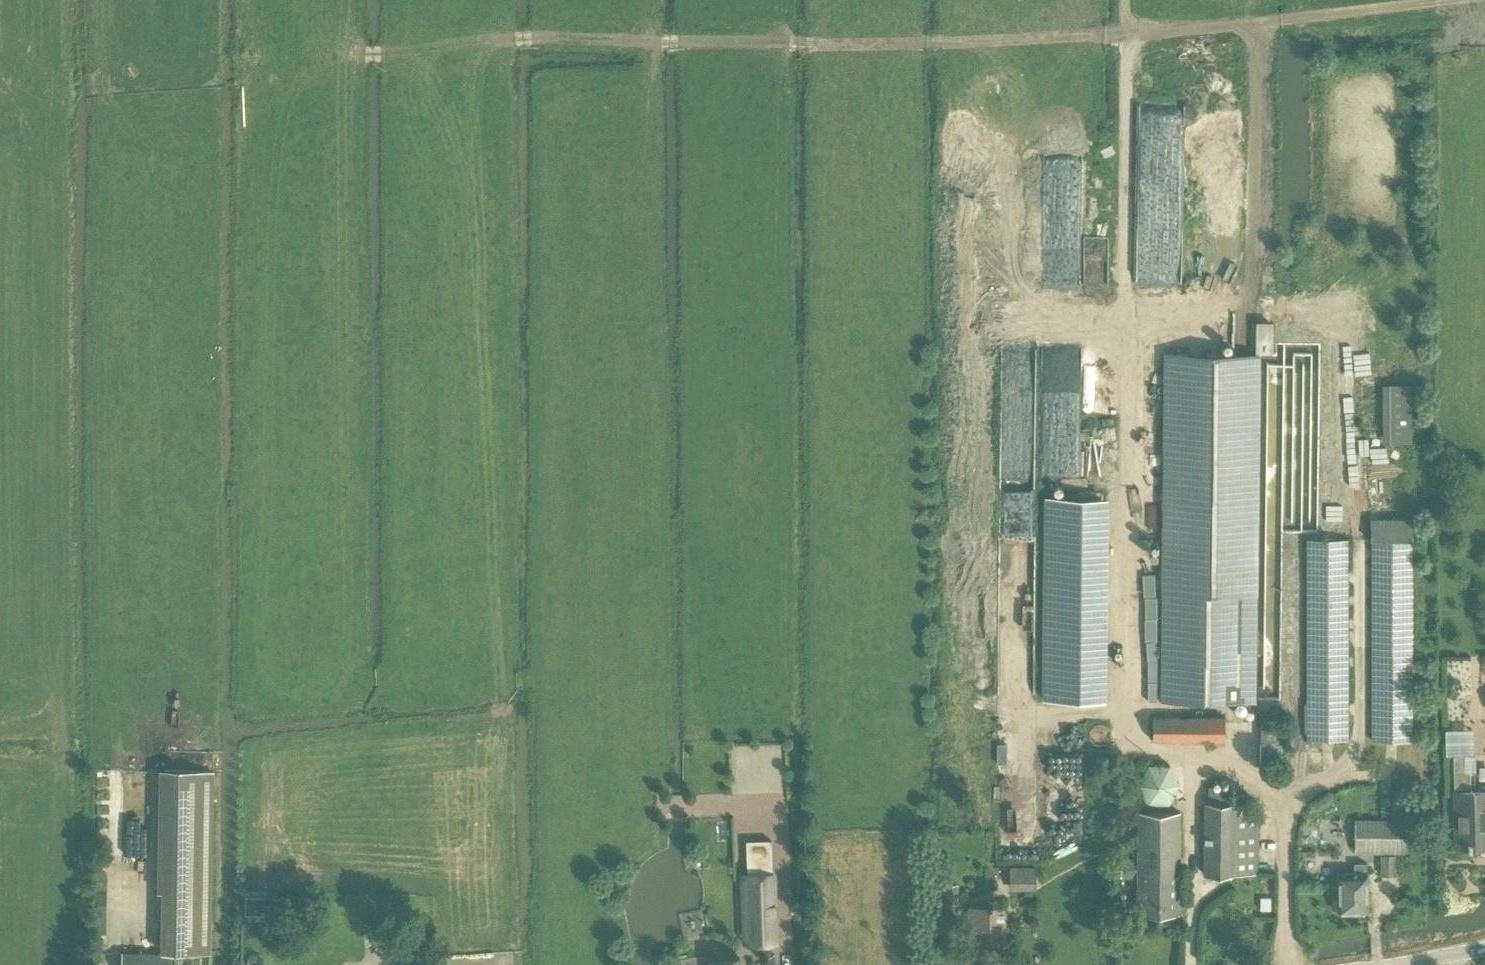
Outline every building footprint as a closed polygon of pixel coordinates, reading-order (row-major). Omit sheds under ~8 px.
[(1163,470),(1161,699),(1292,701),(1294,533),(1302,533),(1302,467),(1303,356),(1268,355),(1165,354),(1163,470)] [(1410,436),(1411,385),(1390,385),(1389,436),(1410,436)] [(1307,739),(1348,739),(1347,539),(1307,539),(1307,739)] [(1372,739),(1412,739),(1411,539),(1371,539),(1372,739)] [(1043,658),(1042,698),(1098,699),(1098,658),(1043,658)] [(1224,740),(1224,716),(1152,715),(1152,739),(1224,740)] [(1282,766),(1282,721),(1260,721),(1260,766),(1282,766)] [(1469,755),(1469,754),(1453,755),(1455,846),(1484,845),(1484,790),(1470,790),(1469,771),(1465,771),(1464,755),(1469,755)] [(211,952),(213,770),(159,769),(157,891),(161,891),(160,951),(211,952)] [(1230,803),(1230,786),(1208,786),(1208,803),(1205,803),(1204,873),(1257,873),(1257,803),(1230,803)] [(1355,852),(1415,851),(1415,799),(1393,799),(1393,820),(1354,820),(1355,852)] [(1178,912),(1179,811),(1138,811),(1138,858),(1121,858),(1121,876),(1137,876),(1137,911),(1178,912)] [(1381,875),(1395,875),(1394,855),(1381,855),(1381,875)] [(1367,873),(1366,873),(1366,863),(1354,863),(1354,873),(1338,873),(1338,911),(1367,911),(1367,873)] [(1036,890),(1036,885),(1035,867),(1010,867),(1010,890),(1036,890)] [(749,874),(748,874),(750,941),(773,941),(775,941),(773,874),(771,874),(751,874),(749,874)] [(958,884),(945,884),(945,902),(958,902),(958,884)] [(246,895),(246,911),(275,912),(276,896),(246,895)] [(975,942),(1004,941),(1003,905),(969,906),(970,930),(974,930),(975,942)] [(122,964),(170,964),(170,953),(160,953),(122,952),(122,964)] [(740,957),(710,962),(710,964),(741,964),(740,957)]
